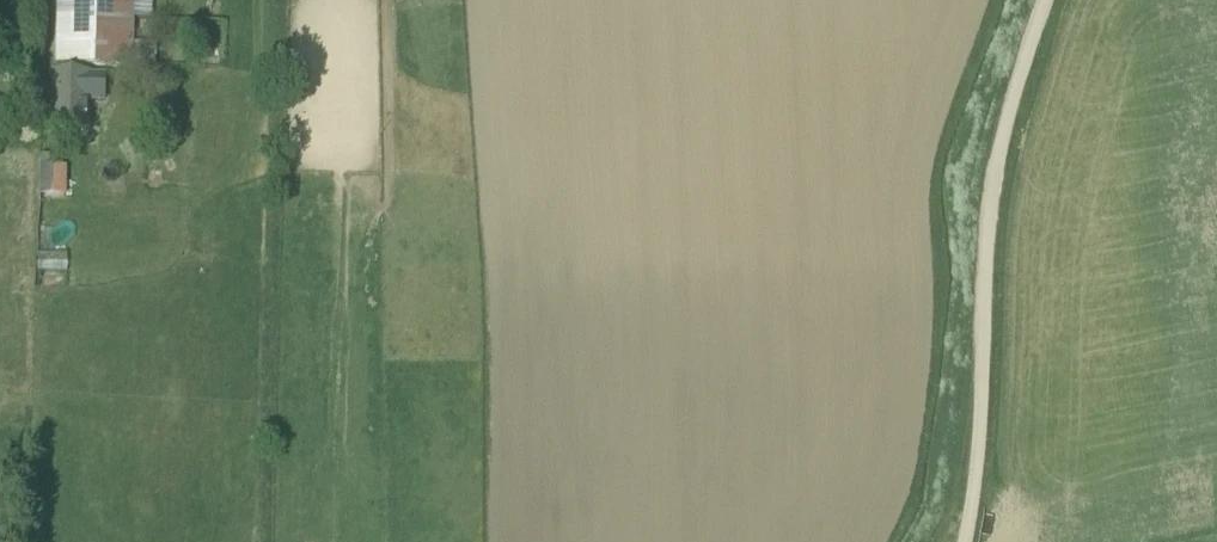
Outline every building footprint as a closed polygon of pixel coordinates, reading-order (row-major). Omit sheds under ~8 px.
[(133,46),(134,0),(57,0),(57,66),(60,66),(60,76),(54,76),(53,131),(90,131),(91,75),(70,74),(70,66),(133,67),(133,46)] [(49,168),(39,168),(39,183),(66,184),(67,169),(49,168)]
